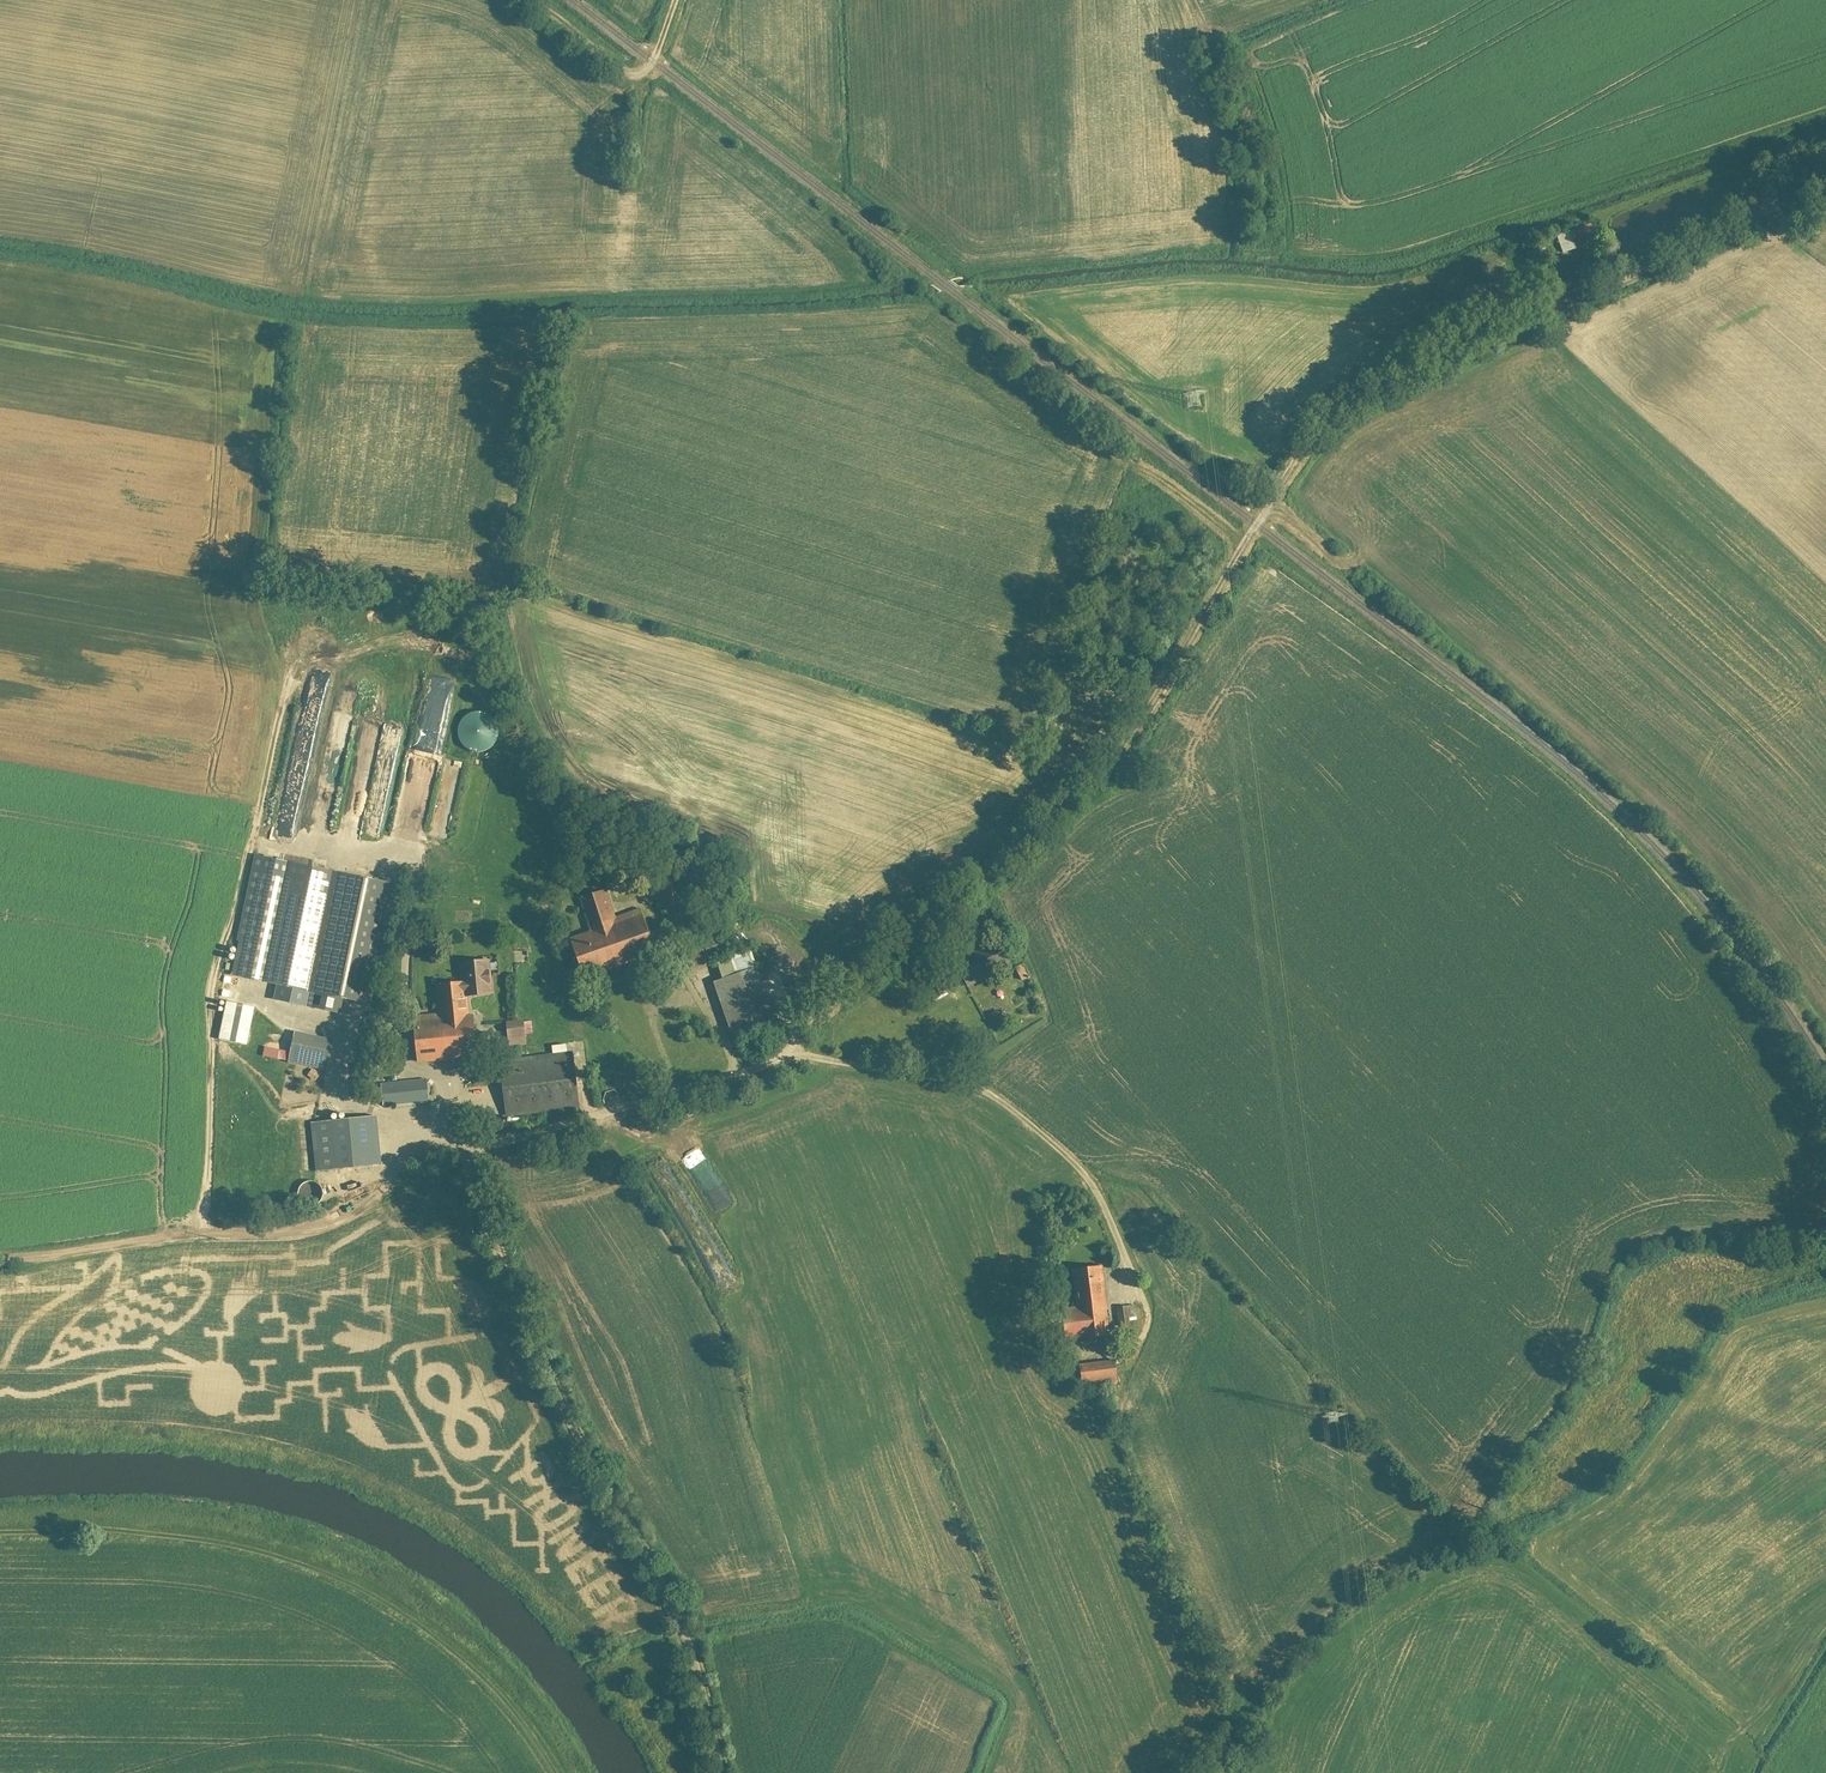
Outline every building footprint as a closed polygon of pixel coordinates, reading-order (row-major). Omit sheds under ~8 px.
[(1580,224),(1547,232),(1551,247),(1584,239),(1580,224)] [(457,735),(460,741),(465,746),(472,749),(479,749),(485,747),(491,743),(494,738),(496,731),(496,725),(494,719),(490,714),(485,710),(479,709),(472,709),(466,711),(461,716),(457,722),(456,728),(457,735)] [(401,885),(258,856),(234,977),(377,1006),(401,885)] [(687,888),(660,892),(666,937),(694,932),(687,888)] [(661,955),(646,915),(624,924),(614,896),(586,906),(598,940),(579,947),(591,980),(661,955)] [(960,970),(972,991),(1012,968),(1000,947),(960,970)] [(755,949),(709,965),(735,1038),(781,1022),(755,949)] [(421,1063),(481,1059),(478,1012),(471,1012),(470,1000),(502,998),(499,957),(463,960),(465,981),(440,983),(443,1018),(418,1019),(421,1063)] [(1036,980),(1026,966),(1017,972),(1026,986),(1036,980)] [(296,1037),(290,1064),(329,1072),(334,1044),(296,1037)] [(576,1048),(502,1057),(509,1117),(584,1107),(576,1048)] [(363,1086),(365,1107),(430,1102),(429,1081),(363,1086)] [(384,1118),(317,1127),(324,1176),(390,1167),(384,1118)] [(302,1191),(300,1199),(305,1208),(316,1211),(323,1207),(327,1199),(324,1189),(315,1184),(309,1185),(302,1191)] [(1101,1331),(1093,1258),(1057,1262),(1065,1335),(1101,1331)] [(1121,1304),(1109,1305),(1112,1325),(1124,1323),(1121,1304)] [(1109,1354),(1071,1359),(1075,1390),(1113,1385),(1109,1354)]
